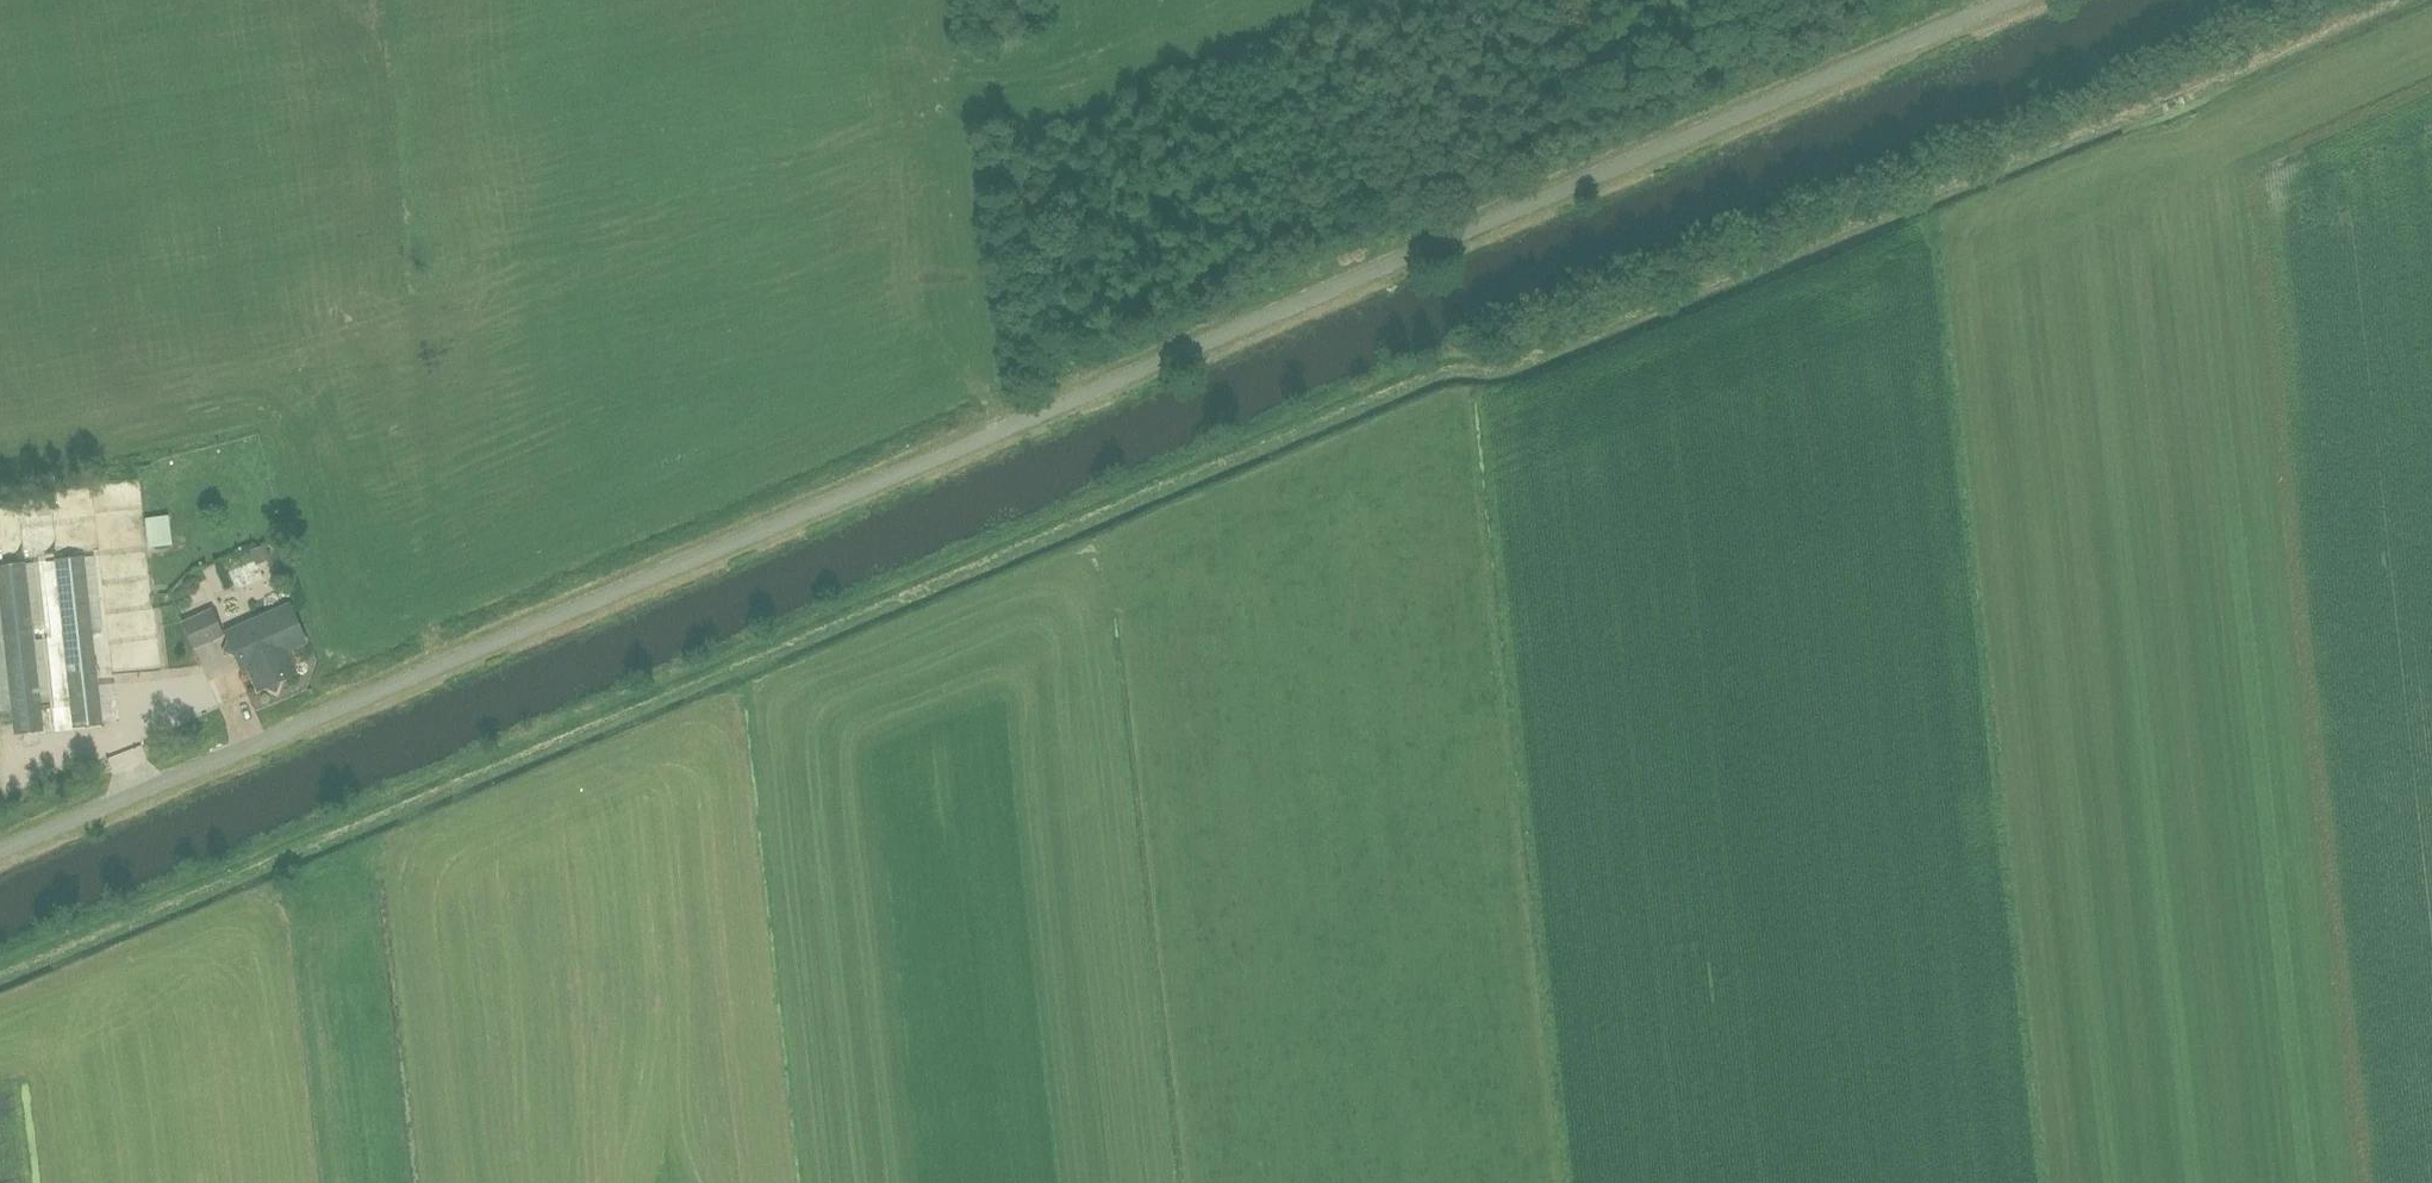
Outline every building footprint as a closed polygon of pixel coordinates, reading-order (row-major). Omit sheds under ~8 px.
[(74,727),(102,724),(84,558),(55,562),(74,727)] [(43,731),(25,565),(0,567),(0,597),(15,734),(43,731)] [(193,649),(223,635),(212,609),(208,611),(203,600),(185,608),(188,616),(180,620),(193,649)] [(249,667),(259,688),(263,686),(276,691),(280,679),(285,677),(275,655),(303,642),(287,608),(228,634),(230,638),(225,651),(238,656),(244,669),(249,667)] [(109,704),(120,705),(121,684),(110,684),(109,704)]
